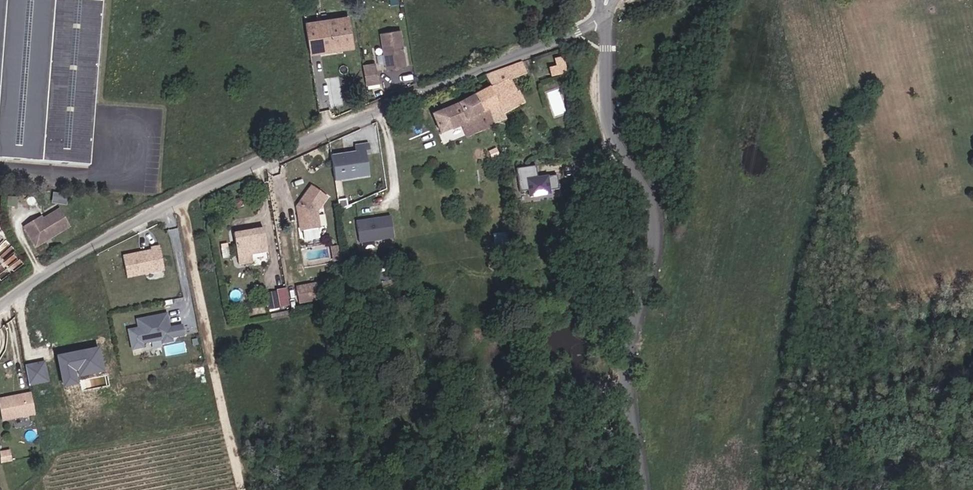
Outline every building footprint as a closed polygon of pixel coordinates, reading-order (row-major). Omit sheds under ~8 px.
[(105,0),(100,0),(0,0),(0,156),(91,163),(105,0)] [(349,45),(344,16),(302,24),(308,52),(317,51),(316,46),(339,42),(340,47),(349,45)] [(405,67),(399,31),(379,34),(386,70),(405,67)] [(558,57),(559,66),(553,66),(554,75),(569,74),(567,56),(558,57)] [(378,82),(377,74),(376,73),(374,62),(361,64),(365,84),(378,82)] [(481,114),(491,109),(500,104),(504,116),(525,103),(520,91),(516,92),(511,81),(528,74),(522,62),(487,77),(492,89),(474,98),(481,114)] [(495,125),(491,109),(481,114),(474,98),(433,116),(439,133),(463,124),(466,130),(470,128),(473,134),(495,125)] [(500,104),(491,109),(495,125),(506,119),(504,116),(500,104)] [(334,180),(375,176),(372,142),(355,143),(356,151),(331,153),(334,180)] [(553,194),(554,174),(539,174),(539,166),(521,166),(521,194),(553,194)] [(315,210),(325,195),(309,184),(294,206),(297,230),(317,227),(315,210)] [(35,218),(44,238),(78,222),(70,205),(55,211),(57,214),(54,215),(52,210),(35,218)] [(362,240),(397,239),(396,216),(361,217),(362,240)] [(260,229),(233,235),(239,266),(251,264),(250,258),(265,254),(260,229)] [(329,245),(330,255),(337,253),(336,243),(329,245)] [(127,277),(168,271),(164,247),(123,252),(127,277)] [(345,291),(342,279),(335,281),(338,293),(345,291)] [(299,285),(303,303),(324,298),(320,281),(299,285)] [(268,309),(277,308),(274,294),(265,296),(268,309)] [(171,312),(138,317),(139,326),(130,327),(134,349),(148,347),(147,342),(165,339),(165,341),(189,337),(186,323),(173,325),(171,312)] [(34,390),(1,397),(5,421),(39,414),(34,390)]
